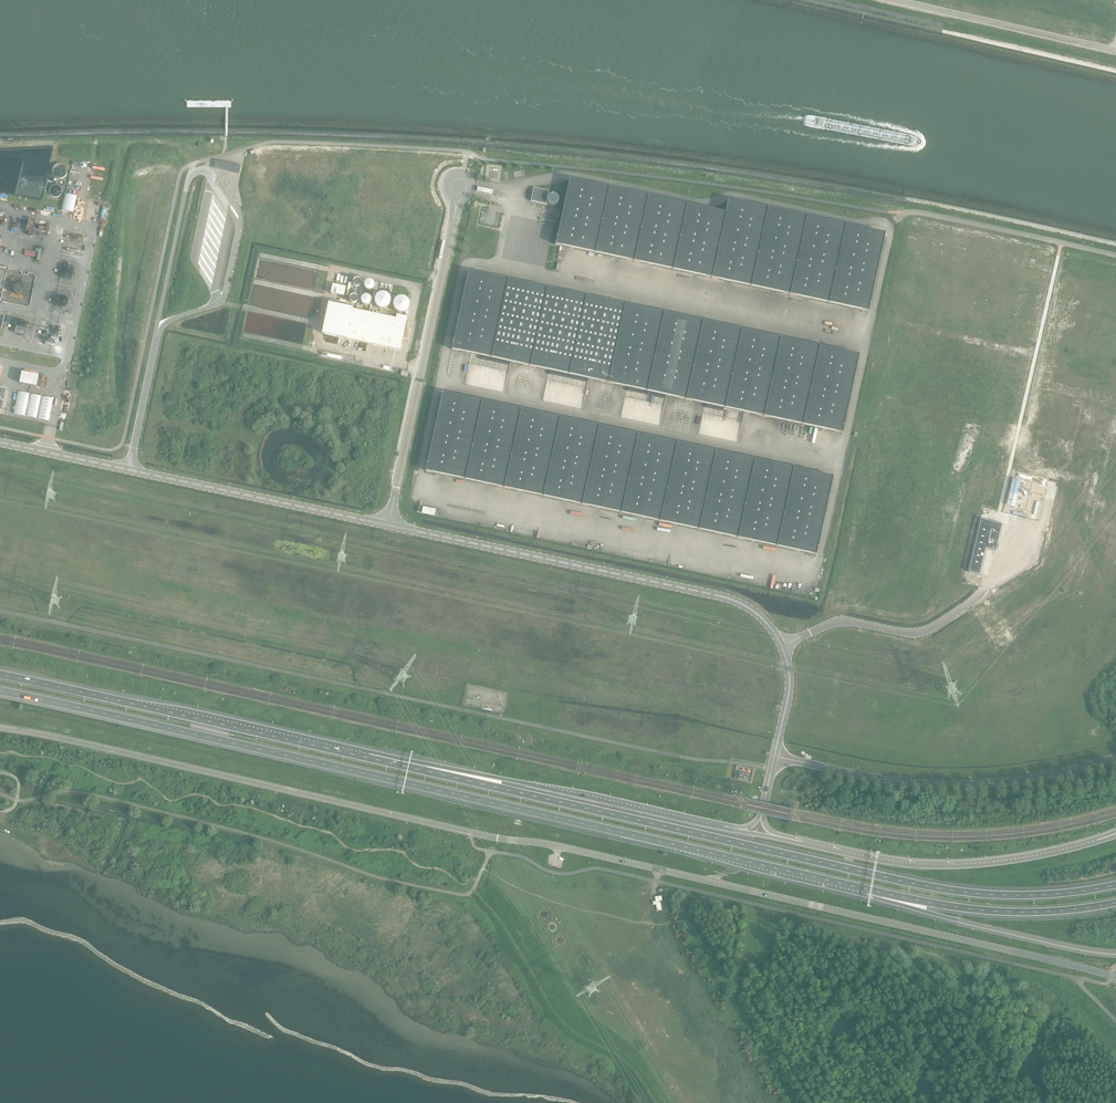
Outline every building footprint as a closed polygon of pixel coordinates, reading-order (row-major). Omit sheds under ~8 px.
[(239,173),(240,166),(215,161),(213,168),(239,173)] [(868,312),(885,233),(728,200),(725,213),(569,179),(555,244),(868,312)] [(548,191),(533,188),(531,201),(545,204),(548,191)] [(558,201),(558,199),(558,197),(557,196),(556,194),(554,194),(553,193),(551,194),(549,195),(548,196),(547,198),(547,200),(548,201),(549,203),(551,204),(552,204),(554,204),(556,203),(557,202),(558,201)] [(75,212),(77,195),(65,194),(62,211),(75,212)] [(103,209),(109,211),(110,204),(100,202),(99,205),(104,206),(103,209)] [(32,231),(49,233),(50,222),(48,222),(47,225),(43,225),(42,227),(33,226),(35,218),(23,217),(22,222),(28,223),(27,233),(32,234),(32,231)] [(25,255),(38,257),(37,260),(41,260),(42,251),(45,252),(45,249),(37,247),(36,251),(26,249),(25,255)] [(859,355),(468,271),(451,349),(842,433),(859,355)] [(26,296),(29,296),(31,284),(20,282),(21,275),(10,273),(8,281),(10,281),(8,295),(25,298),(26,296)] [(360,283),(360,281),(360,280),(359,279),(358,278),(357,278),(355,278),(354,278),(353,279),(352,280),(352,282),(352,283),(352,284),(353,285),(355,286),(356,286),(358,286),(359,285),(360,284),(360,283)] [(374,286),(373,284),(373,282),(371,281),(370,281),(368,281),(366,281),(365,282),(364,283),(364,285),(364,286),(364,288),(365,289),(366,290),(368,291),(370,291),(371,290),(373,289),(373,287),(374,286)] [(346,287),(332,284),(330,293),(344,296),(346,287)] [(390,306),(391,303),(391,300),(390,298),(388,296),(386,294),(383,293),(380,294),(378,295),(376,297),(375,299),(374,302),(374,304),(376,307),(378,309),(380,310),(383,310),(386,309),(388,308),(390,306)] [(357,299),(357,298),(357,296),(356,295),(355,294),(353,294),(352,294),(350,295),(349,295),(349,297),(348,298),(348,299),(349,301),(350,302),(351,302),(353,303),(354,302),(355,302),(356,301),(357,299)] [(370,301),(370,299),(369,297),(368,296),(366,295),(364,295),(363,296),(361,297),(361,298),(360,300),(360,301),(361,303),(362,304),(363,305),(364,305),(366,305),(368,305),(369,304),(370,302),(370,301)] [(408,310),(409,307),(409,304),(408,302),(407,300),(404,298),(401,297),(399,298),(396,299),(394,301),(393,303),(392,306),(393,308),(394,311),(396,313),(399,314),(401,314),(404,313),(406,312),(408,310)] [(328,303),(322,334),(324,334),(337,337),(400,351),(407,317),(396,315),(396,319),(345,308),(346,304),(345,304),(346,301),(340,299),(339,302),(330,300),(329,304),(328,303)] [(27,326),(24,325),(24,321),(18,319),(15,333),(25,335),(27,326)] [(42,327),(39,335),(51,339),(54,331),(42,327)] [(22,372),(20,384),(37,387),(39,376),(22,372)] [(0,387),(0,411),(4,412),(8,389),(0,387)] [(49,421),(53,399),(18,392),(14,414),(49,421)] [(833,476),(442,393),(425,471),(816,555),(833,476)] [(424,505),(422,512),(435,515),(436,509),(424,505)] [(981,519),(969,572),(980,574),(986,548),(996,551),(1002,524),(981,519)] [(661,910),(660,901),(662,900),(661,896),(655,897),(656,901),(653,902),(653,905),(656,905),(657,911),(661,910)]
